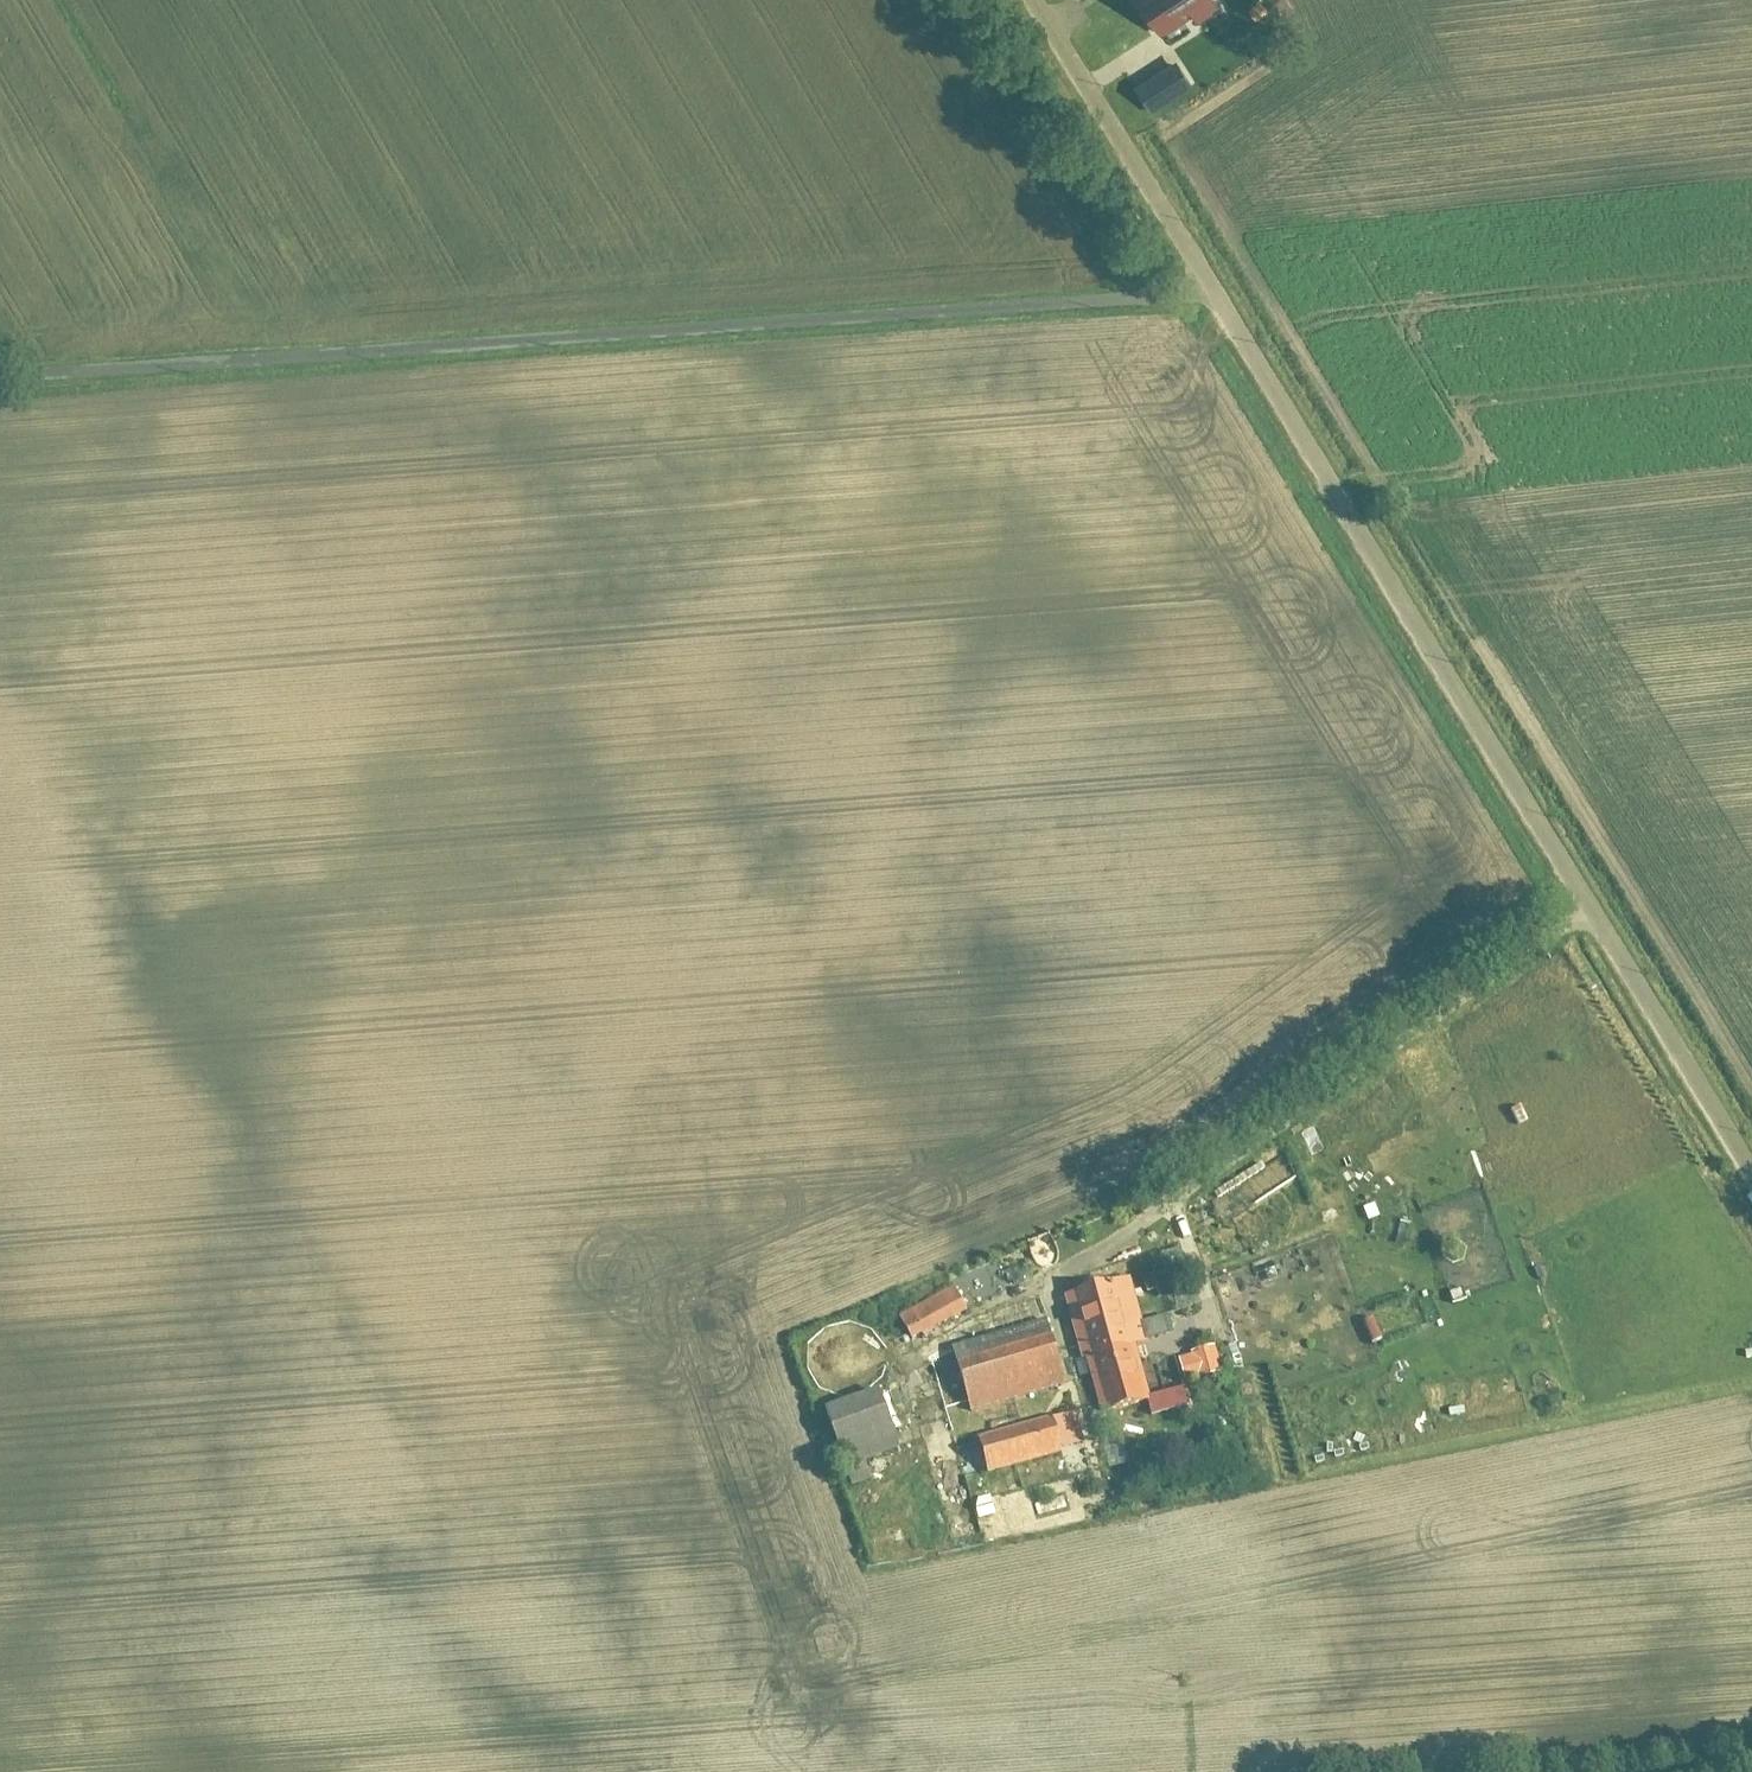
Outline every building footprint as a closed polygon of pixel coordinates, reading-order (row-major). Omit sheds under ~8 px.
[(1160,35),(1211,4),(1208,0),(1138,0),(1160,35)] [(1065,1295),(1101,1415),(1163,1396),(1127,1276),(1065,1295)] [(900,1320),(911,1343),(957,1322),(945,1298),(900,1320)] [(956,1348),(973,1411),(1065,1387),(1049,1324),(956,1348)] [(825,1417),(844,1472),(897,1453),(877,1398),(825,1417)] [(978,1435),(989,1477),(1056,1460),(1045,1417),(978,1435)]
